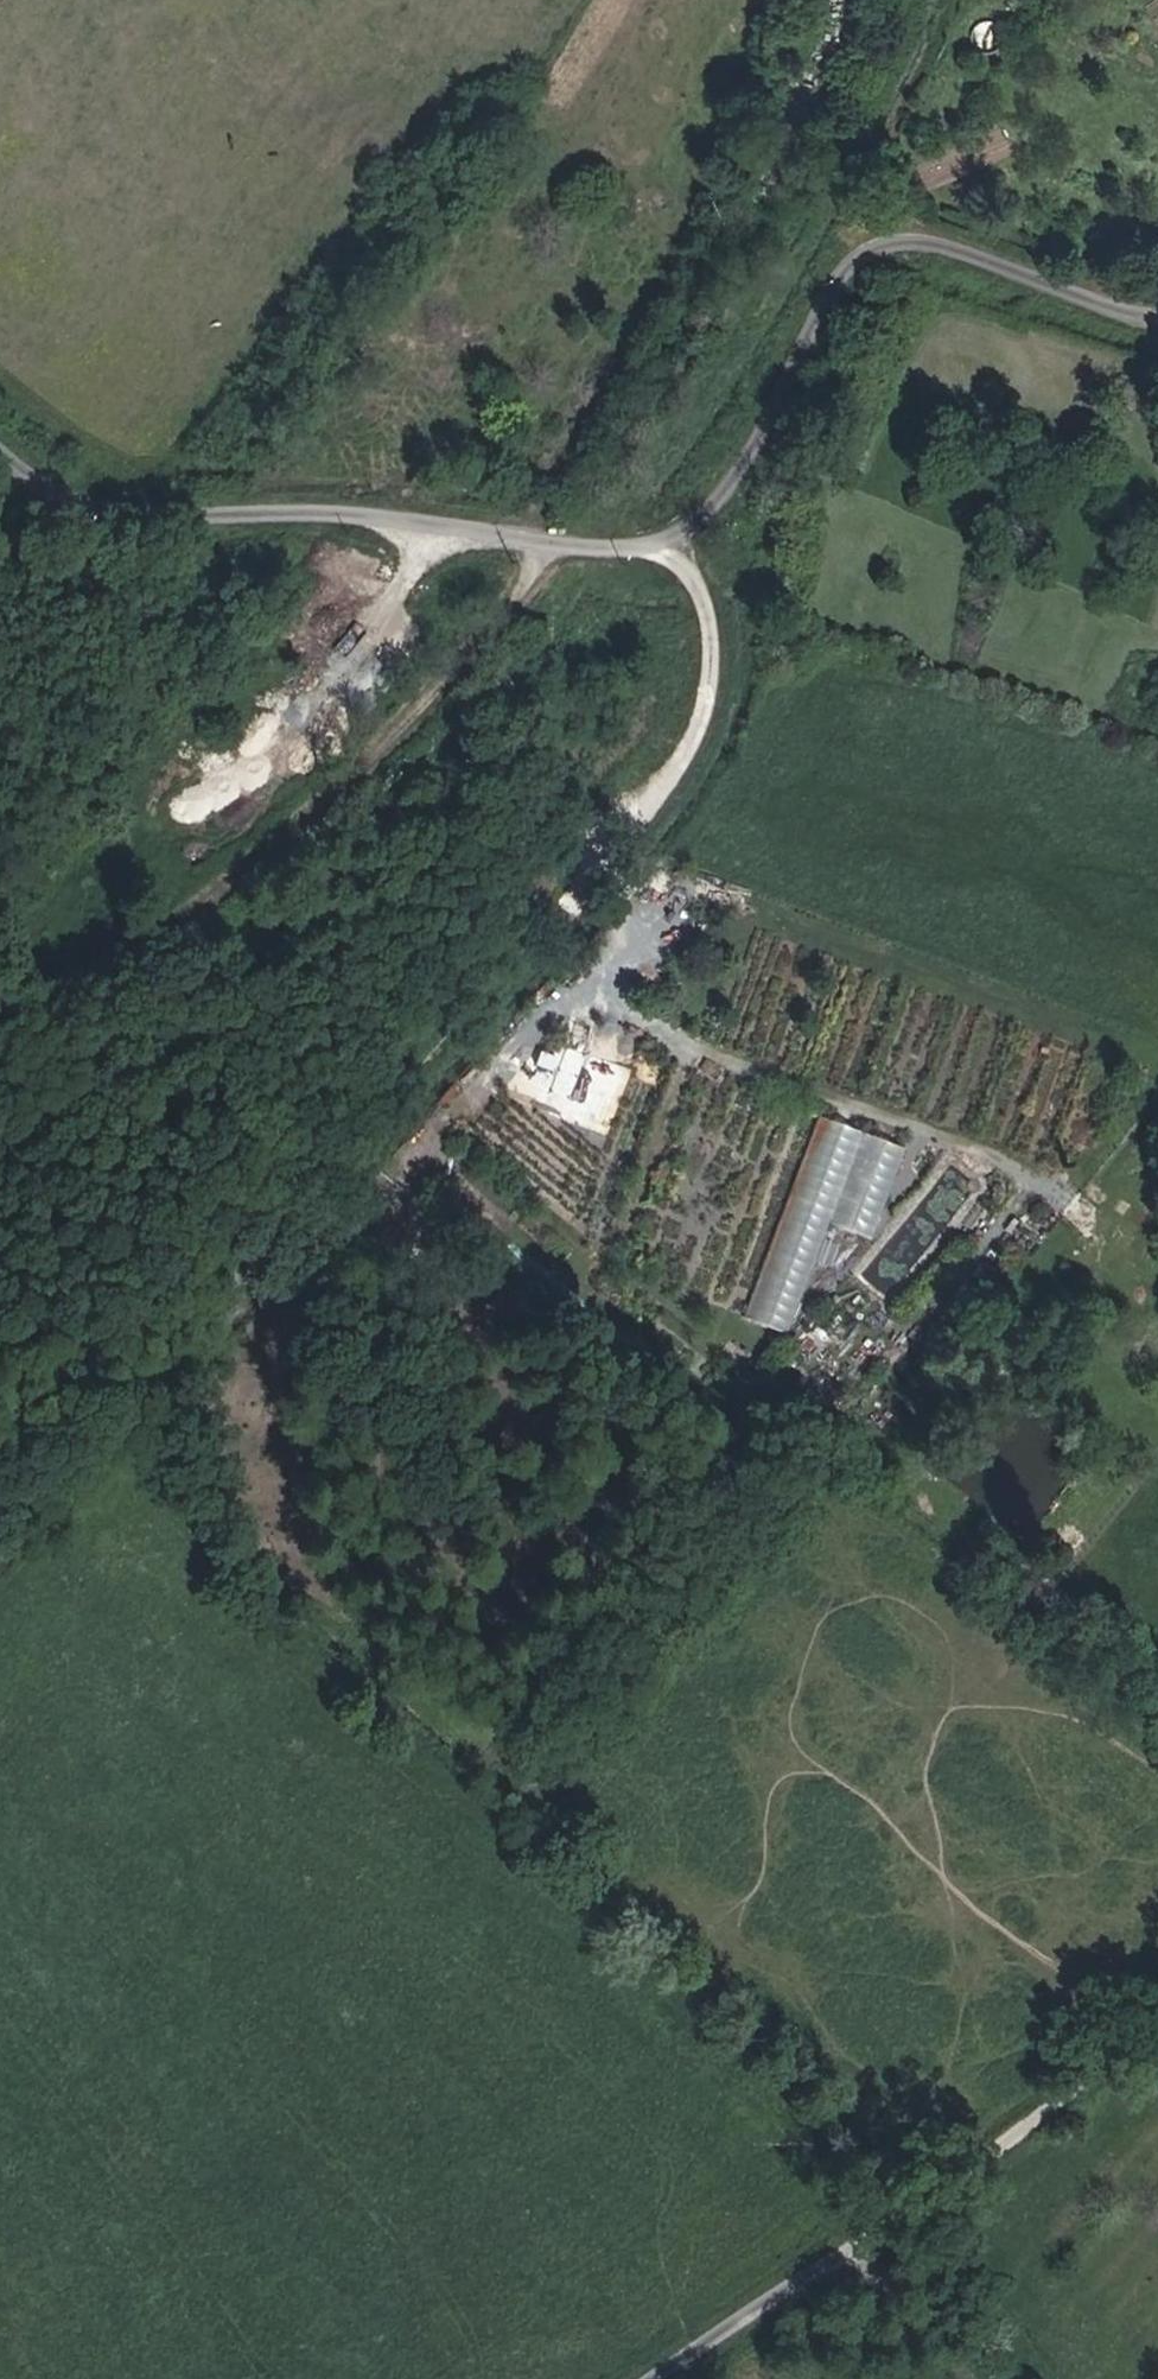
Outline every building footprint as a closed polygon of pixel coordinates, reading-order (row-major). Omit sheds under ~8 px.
[(829,1219),(879,1235),(909,1140),(816,1111),(751,1317),(794,1331),(829,1219)]
